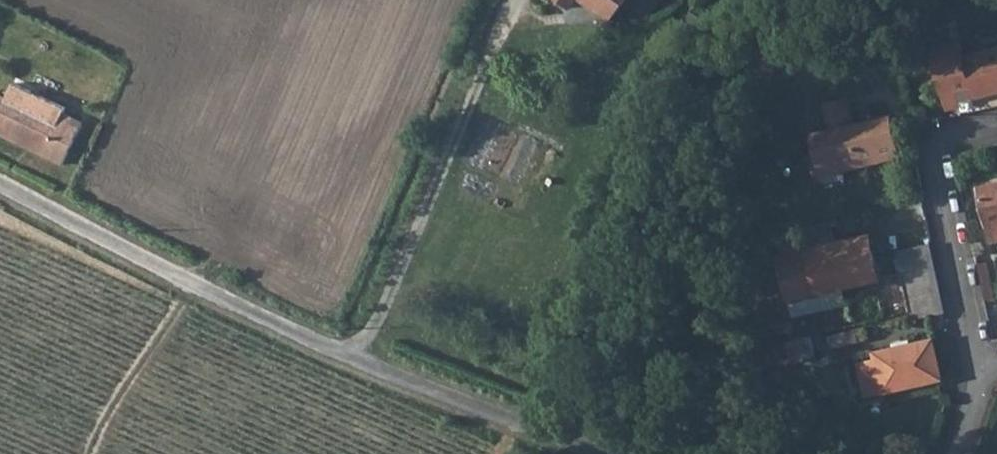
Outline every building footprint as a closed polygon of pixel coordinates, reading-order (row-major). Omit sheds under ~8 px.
[(610,20),(625,0),(584,0),(610,20)] [(642,13),(652,0),(625,0),(642,13)] [(642,13),(646,16),(658,0),(652,0),(642,13)] [(770,45),(772,37),(762,35),(750,31),(748,39),(770,45)] [(996,90),(996,48),(964,56),(960,42),(932,49),(947,103),(957,100),(955,90),(971,85),(973,96),(996,90)] [(955,90),(957,100),(973,96),(971,85),(955,90)] [(28,94),(13,87),(7,98),(23,106),(28,94)] [(7,98),(0,95),(0,133),(3,135),(6,129),(47,148),(44,155),(63,164),(83,121),(28,94),(23,106),(7,98)] [(891,115),(853,124),(848,99),(827,104),(832,129),(813,133),(818,155),(809,157),(813,174),(822,172),(822,174),(843,169),(900,156),(891,115)] [(949,111),(959,108),(957,100),(947,103),(949,111)] [(6,129),(3,135),(44,155),(47,148),(6,129)] [(824,183),(845,179),(843,169),(822,174),(824,183)] [(979,186),(991,243),(996,241),(996,182),(979,186)] [(868,236),(780,256),(789,298),(878,278),(868,236)] [(914,246),(897,250),(900,264),(932,257),(929,243),(914,246)] [(903,276),(903,278),(935,270),(932,257),(900,264),(903,276)] [(996,301),(996,284),(996,262),(985,263),(987,301),(996,301)] [(905,286),(906,292),(938,284),(935,270),(903,278),(905,286)] [(908,298),(909,305),(941,298),(938,284),(906,292),(908,298)] [(848,293),(804,297),(805,311),(849,307),(848,293)] [(945,312),(941,298),(909,305),(911,312),(913,319),(928,316),(945,312)] [(865,340),(862,328),(847,332),(849,344),(865,340)] [(811,336),(754,349),(759,368),(815,356),(811,336)] [(942,379),(933,338),(874,351),(875,358),(856,362),(864,397),(942,379)]
